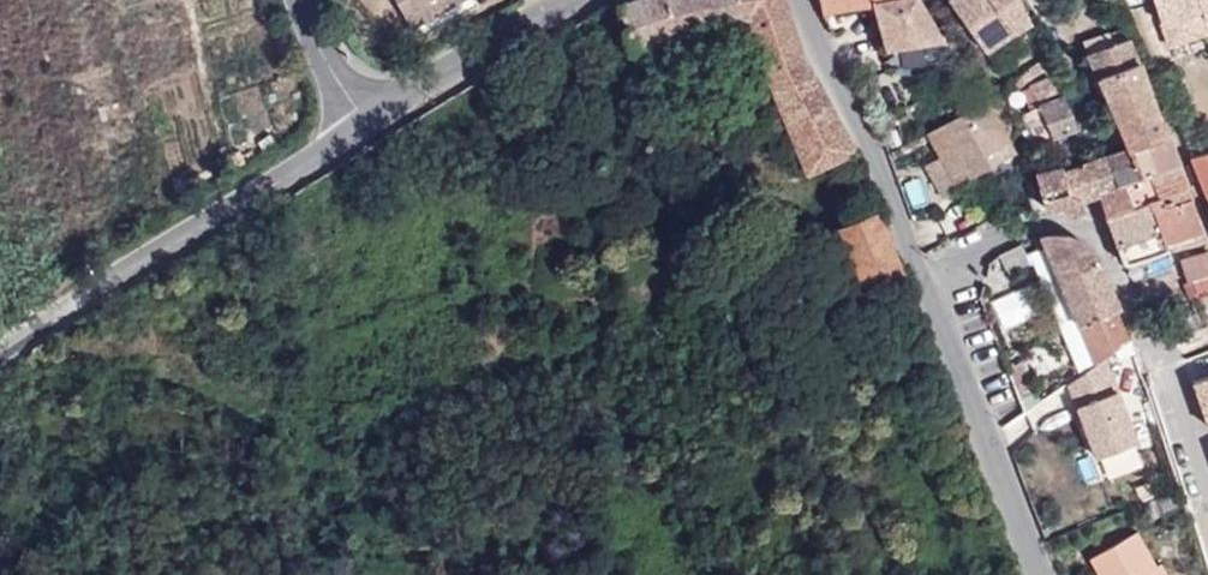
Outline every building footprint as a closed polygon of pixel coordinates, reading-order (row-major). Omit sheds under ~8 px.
[(413,27),(462,0),(397,0),(413,27)] [(623,4),(634,44),(679,30),(745,19),(807,168),(856,146),(802,54),(786,0),(622,0),(623,4)] [(820,9),(870,1),(879,0),(818,0),(820,9)] [(920,0),(879,0),(870,1),(874,17),(883,44),(887,66),(945,57),(943,38),(920,0)] [(1020,0),(947,0),(983,49),(1029,19),(1020,0)] [(1168,42),(1207,28),(1207,27),(1207,25),(1204,16),(1207,14),(1207,0),(1154,0),(1168,42)] [(1143,74),(1124,28),(1110,34),(1108,31),(1081,41),(1128,148),(1131,147),(1166,132),(1153,105),(1143,74)] [(1018,72),(1041,141),(1075,130),(1052,61),(1018,72)] [(1010,140),(986,98),(925,132),(939,156),(923,164),(941,198),(959,189),(957,184),(990,165),(984,154),(1010,140)] [(1177,162),(1166,132),(1131,147),(1142,174),(1177,162)] [(1062,166),(1054,167),(1034,171),(1043,208),(1061,204),(1067,211),(1071,212),(1077,212),(1080,209),(1081,204),(1080,198),(1099,190),(1142,174),(1131,147),(1128,148),(1105,153),(1062,169),(1062,166)] [(1206,196),(1207,195),(1207,151),(1190,157),(1206,196)] [(1188,195),(1177,162),(1142,174),(1099,190),(1107,217),(1149,201),(1151,206),(1188,195)] [(1200,231),(1188,195),(1151,206),(1162,242),(1165,241),(1200,231)] [(1162,242),(1151,206),(1149,201),(1107,217),(1125,264),(1168,250),(1165,241),(1162,242)] [(863,284),(901,267),(885,231),(878,210),(840,226),(863,284)] [(1041,234),(1046,246),(1047,248),(1058,277),(1099,261),(1096,254),(1089,246),(1075,237),(1060,233),(1041,234)] [(1031,238),(1036,250),(1046,246),(1041,234),(1031,238)] [(997,255),(1008,273),(1029,264),(1018,245),(997,255)] [(1030,255),(1038,275),(1058,277),(1047,248),(1030,255)] [(1207,250),(1179,259),(1186,281),(1191,279),(1207,274),(1207,252),(1207,250)] [(1113,349),(1129,338),(1099,261),(1058,277),(1079,328),(1094,364),(1103,357),(1113,349)] [(1207,289),(1207,274),(1191,279),(1195,293),(1207,289)] [(1079,328),(1058,277),(1038,275),(1062,335),(1079,328)] [(1186,281),(1182,282),(1188,295),(1195,293),(1191,279),(1186,281)] [(1129,338),(1113,349),(1117,357),(1134,352),(1129,338)] [(1067,382),(1096,456),(1135,441),(1103,357),(1094,364),(1067,382)] [(1195,384),(1205,434),(1207,433),(1207,381),(1195,384)] [(1135,531),(1088,558),(1098,574),(1167,574),(1160,562),(1155,565),(1135,531)]
